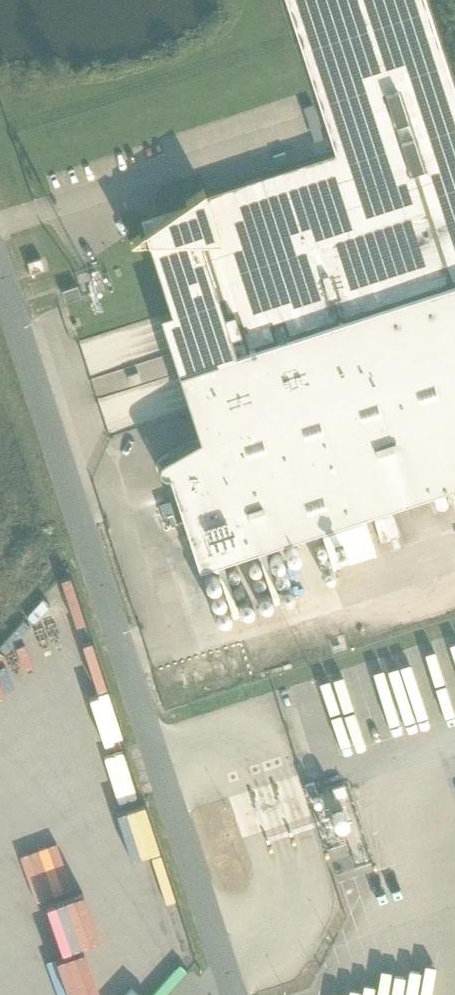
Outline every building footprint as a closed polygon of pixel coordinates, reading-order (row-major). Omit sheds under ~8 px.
[(140,216),(171,311),(160,314),(199,438),(174,452),(162,458),(162,459),(161,459),(161,460),(160,460),(160,461),(159,461),(159,462),(159,463),(158,463),(158,464),(158,465),(158,466),(158,467),(158,468),(158,469),(158,470),(159,470),(159,471),(160,472),(161,473),(162,473),(162,474),(163,474),(164,474),(164,475),(165,475),(166,475),(167,475),(168,475),(169,475),(195,556),(199,567),(215,562),(233,617),(240,614),(222,560),(257,548),(275,603),(280,601),(263,547),(454,484),(454,83),(428,0),(279,0),(329,155),(140,216)] [(39,258),(26,262),(29,273),(43,269),(39,258)] [(77,285),(62,290),(66,301),(81,296),(77,285)] [(333,563),(375,550),(364,519),(323,533),(333,563)] [(313,780),(304,783),(307,794),(317,790),(313,780)]
